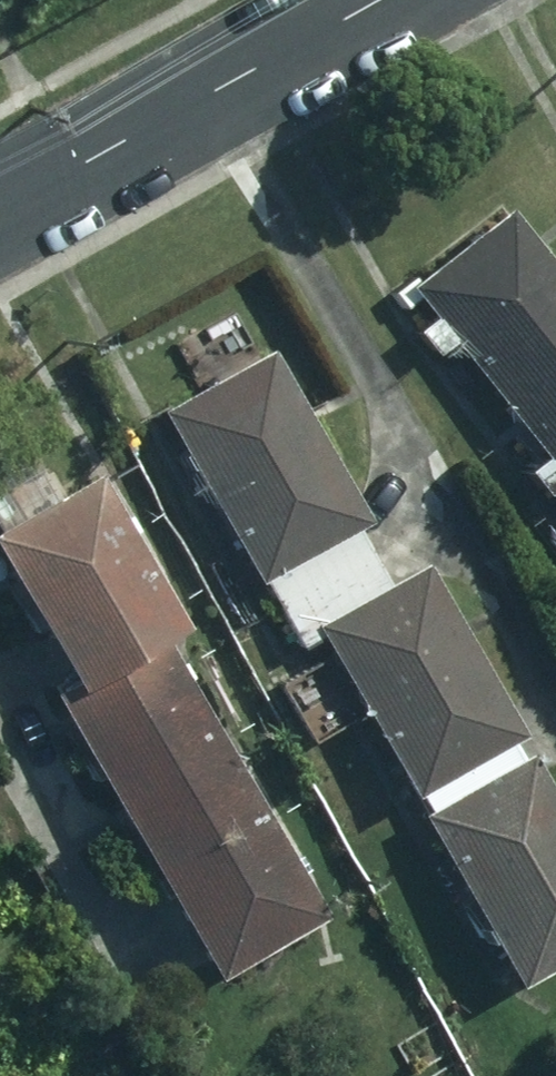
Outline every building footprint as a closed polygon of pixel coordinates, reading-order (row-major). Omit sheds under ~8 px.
[(468,388),(555,317),(555,295),(486,206),(385,283),(411,315),(392,331),(410,354),(429,338),(468,388)] [(468,388),(518,452),(501,465),(523,493),(541,479),(555,497),(555,317),(468,388)] [(148,410),(249,586),(341,531),(356,523),(256,350),(148,410)] [(55,690),(143,645),(168,631),(83,481),(0,529),(0,594),(55,690)] [(375,589),(341,531),(249,586),(286,650),(309,637),(401,799),(405,795),(414,810),(511,758),(502,745),(514,738),(415,565),(375,589)] [(34,703),(114,844),(220,781),(143,645),(55,690),(34,703)] [(511,758),(414,810),(408,815),(509,990),(555,963),(555,824),(516,755),(511,758)] [(306,930),(220,781),(114,844),(199,991),(306,930)]
